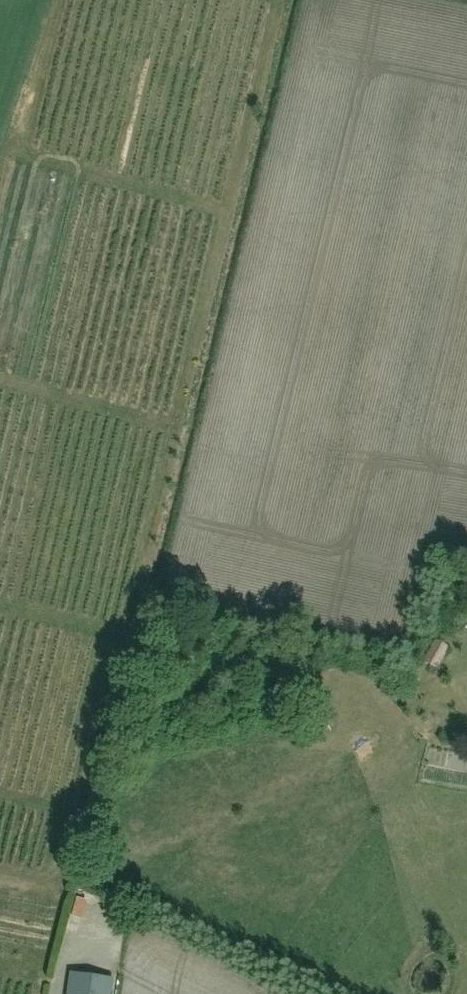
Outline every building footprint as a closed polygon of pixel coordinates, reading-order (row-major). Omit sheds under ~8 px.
[(435,640),(424,661),(437,668),(448,647),(435,640)] [(72,973),(69,993),(110,993),(112,979),(72,973)]
